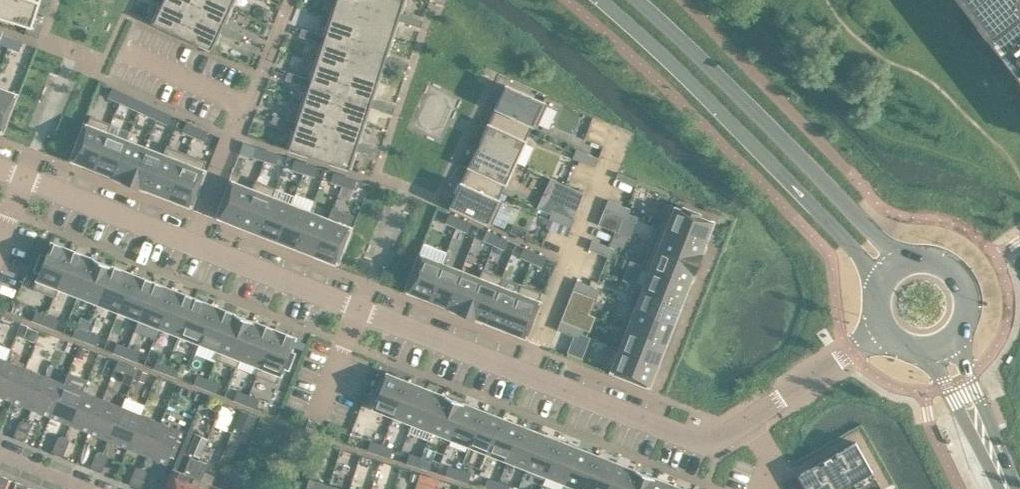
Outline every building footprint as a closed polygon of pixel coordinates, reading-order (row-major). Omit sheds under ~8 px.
[(30,25),(38,0),(0,0),(0,15),(30,25)] [(161,0),(158,0),(157,3),(149,20),(179,34),(189,13),(161,0)] [(194,0),(161,0),(189,13),(194,0)] [(216,0),(194,0),(189,13),(219,26),(221,23),(228,6),(216,0)] [(351,0),(338,0),(332,18),(364,28),(371,6),(351,0)] [(371,6),(402,16),(403,12),(407,0),(373,0),(371,6)] [(1019,72),(1019,0),(964,0),(1019,72)] [(402,16),(371,6),(364,28),(395,38),(401,20),(402,16)] [(422,19),(403,12),(402,16),(421,23),(422,19)] [(219,26),(189,13),(179,34),(209,48),(217,30),(219,26)] [(420,27),(421,23),(402,16),(401,20),(420,27)] [(364,28),(332,18),(326,35),(325,39),(357,50),(364,28)] [(239,31),(221,23),(219,26),(237,35),(239,31)] [(235,39),(237,35),(219,26),(217,30),(235,39)] [(395,38),(364,28),(357,50),(388,60),(389,56),(395,38)] [(326,35),(307,29),(306,33),(325,39),(326,35)] [(0,33),(0,43),(8,46),(11,37),(0,33)] [(324,43),(325,39),(306,33),(305,37),(324,43)] [(23,41),(11,37),(8,46),(19,51),(23,41)] [(357,50),(325,39),(324,43),(318,61),(350,71),(357,50)] [(388,60),(357,50),(350,71),(381,82),(387,64),(388,60)] [(408,62),(389,56),(388,60),(407,66),(408,62)] [(406,70),(407,66),(388,60),(387,64),(406,70)] [(350,71),(318,61),(312,79),(311,83),(342,93),(350,71)] [(375,99),(381,82),(350,71),(342,93),(374,103),(375,99)] [(312,79),(293,73),(292,77),(311,83),(312,79)] [(310,87),(311,83),(292,77),(291,81),(310,87)] [(335,115),(342,93),(311,83),(310,87),(304,104),(335,115)] [(543,101),(506,85),(488,124),(506,132),(514,115),(533,123),(543,101)] [(0,87),(0,129),(5,116),(8,117),(14,101),(11,100),(14,93),(0,87)] [(123,92),(112,87),(107,96),(118,101),(123,92)] [(133,97),(123,92),(118,101),(129,106),(133,97)] [(374,103),(342,93),(335,115),(367,125),(373,107),(374,103)] [(394,105),(375,99),(374,103),(393,109),(394,105)] [(392,113),(393,109),(374,103),(373,107),(392,113)] [(160,109),(149,104),(145,113),(156,118),(160,109)] [(335,115),(304,104),(298,122),(297,126),(328,136),(335,115)] [(171,114),(160,109),(156,118),(166,123),(171,114)] [(110,123),(90,115),(73,159),(93,167),(106,132),(110,123)] [(367,125),(335,115),(328,136),(360,147),(361,143),(367,125)] [(515,161),(533,123),(514,115),(506,132),(488,124),(478,145),(515,161)] [(279,116),(278,120),(297,126),(298,122),(279,116)] [(297,126),(278,120),(277,124),(296,130),(297,126)] [(197,126),(186,121),(182,130),(193,135),(197,126)] [(208,131),(197,126),(193,135),(204,140),(208,131)] [(321,159),(328,136),(297,126),(296,130),(290,149),(321,159)] [(125,139),(106,132),(93,167),(112,174),(125,139)] [(360,147),(328,136),(321,159),(353,169),(359,151),(360,147)] [(144,146),(125,139),(112,174),(121,178),(120,180),(130,184),(144,146)] [(380,149),(361,143),(360,147),(379,153),(380,149)] [(186,152),(167,145),(163,154),(150,189),(169,196),(186,152)] [(497,200),(515,161),(478,145),(469,165),(487,174),(479,191),(497,200)] [(163,154),(144,146),(130,184),(140,188),(141,185),(150,189),(163,154)] [(267,150),(255,146),(252,156),(264,159),(267,150)] [(379,153),(360,147),(359,151),(378,157),(379,153)] [(572,157),(583,162),(587,153),(576,148),(572,157)] [(278,154),(267,150),(264,159),(275,163),(278,154)] [(206,160),(186,152),(169,196),(189,204),(206,160)] [(598,157),(587,153),(583,162),(594,166),(598,157)] [(306,163),(294,159),(291,168),(303,172),(306,163)] [(317,166),(306,163),(303,172),(314,176),(317,166)] [(487,221),(497,200),(479,191),(487,174),(469,165),(451,204),(487,221)] [(345,175),(333,171),(330,181),(342,185),(345,175)] [(639,180),(619,172),(617,178),(636,185),(639,180)] [(356,179),(345,175),(342,185),(353,188),(356,179)] [(275,187),(256,180),(252,189),(239,224),(258,231),(271,196),(275,187)] [(252,189),(232,181),(219,216),(239,224),(252,189)] [(290,203),(271,196),(258,231),(277,239),(290,203)] [(619,203),(607,199),(604,208),(615,213),(619,203)] [(492,219),(507,225),(515,206),(500,200),(492,219)] [(309,211),(290,203),(277,239),(296,246),(309,211)] [(630,208),(619,203),(615,213),(626,217),(630,208)] [(667,227),(704,242),(712,221),(698,215),(699,212),(683,206),(682,209),(675,206),(667,227)] [(560,222),(563,213),(552,209),(549,218),(560,222)] [(328,218),(309,211),(296,246),(315,253),(328,218)] [(460,217),(449,212),(445,221),(456,226),(460,217)] [(574,217),(563,213),(560,222),(571,227),(574,217)] [(471,222),(460,217),(456,226),(467,231),(471,222)] [(348,226),(328,218),(315,253),(335,261),(339,249),(342,250),(349,235),(346,233),(348,226)] [(514,222),(511,231),(528,237),(531,228),(514,222)] [(701,251),(704,242),(667,227),(659,248),(698,263),(703,252),(701,251)] [(497,235),(486,230),(482,239),(493,244),(497,235)] [(508,240),(497,235),(493,244),(504,249),(508,240)] [(603,244),(592,239),(588,248),(599,253),(603,244)] [(72,249),(51,241),(45,256),(41,255),(35,270),(39,271),(33,287),(54,296),(58,287),(72,249)] [(614,248),(603,244),(599,253),(610,257),(614,248)] [(534,252),(523,247),(519,256),(530,261),(534,252)] [(698,263),(659,248),(651,268),(688,282),(692,274),(694,274),(698,263)] [(92,257),(72,249),(58,287),(78,294),(92,257)] [(545,257),(534,252),(530,261),(541,266),(545,257)] [(442,263),(422,255),(408,290),(428,298),(442,263)] [(112,265),(92,257),(78,294),(98,302),(112,265)] [(461,270),(442,263),(428,298),(447,305),(461,270)] [(132,273),(112,265),(98,302),(118,310),(132,273)] [(680,302),(688,282),(651,268),(643,288),(680,302)] [(480,278),(461,270),(447,305),(456,309),(455,311),(465,315),(480,278)] [(153,281),(133,273),(118,310),(139,318),(153,281)] [(499,285),(480,278),(465,315),(475,319),(476,316),(485,320),(499,285)] [(587,284),(576,279),(572,289),(584,293),(587,284)] [(173,289),(153,281),(139,318),(159,326),(173,289)] [(598,288),(587,284),(584,293),(595,297),(598,288)] [(518,292),(499,285),(485,320),(504,327),(518,292)] [(673,322),(680,302),(643,288),(635,308),(673,322)] [(193,297),(173,289),(159,326),(179,334),(193,297)] [(538,300),(518,292),(504,327),(524,335),(538,300)] [(214,305),(193,297),(179,334),(199,342),(214,305)] [(234,312),(214,305),(199,342),(219,350),(234,312)] [(673,322),(635,308),(627,328),(665,343),(673,322)] [(47,315),(35,310),(32,319),(43,324),(47,315)] [(254,320),(234,312),(219,350),(216,359),(236,367),(239,358),(254,320)] [(58,319),(47,315),(43,324),(54,328),(58,319)] [(274,328),(254,320),(239,358),(259,365),(274,328)] [(571,324),(560,320),(557,329),(568,333),(571,324)] [(583,328),(571,324),(568,333),(579,338),(583,328)] [(33,340),(38,329),(27,325),(25,330),(28,338),(33,340)] [(87,330),(76,326),(72,335),(83,340),(87,330)] [(295,336),(274,328),(259,365),(256,373),(277,381),(283,367),(287,368),(293,353),(289,352),(295,336)] [(627,328),(619,348),(657,363),(665,343),(627,328)] [(98,335),(87,330),(83,340),(94,344),(98,335)] [(128,346),(116,342),(113,351),(124,355),(128,346)] [(79,346),(75,356),(81,358),(85,348),(79,346)] [(139,351),(128,346),(124,355),(135,360),(139,351)] [(657,363),(619,348),(611,369),(649,384),(657,363)] [(168,362),(157,358),(153,367),(164,371),(168,362)] [(0,369),(0,395),(11,399),(24,366),(4,359),(0,369)] [(122,372),(125,363),(118,360),(114,369),(122,372)] [(179,366),(168,362),(164,371),(175,376),(179,366)] [(24,366),(11,399),(30,407),(43,374),(24,366)] [(141,369),(137,368),(134,376),(143,380),(147,371),(141,369)] [(406,380),(386,372),(373,407),(393,415),(406,380)] [(208,378),(197,373),(193,383),(204,387),(208,378)] [(43,374),(30,407),(49,414),(62,382),(43,374)] [(153,386),(157,387),(163,385),(165,380),(156,377),(153,386)] [(219,382),(208,378),(204,387),(216,391),(219,382)] [(425,387),(406,380),(393,415),(412,422),(425,387)] [(62,382),(49,414),(68,422),(82,390),(62,382)] [(181,394),(184,386),(178,384),(175,392),(181,394)] [(189,396),(192,389),(186,387),(184,394),(189,396)] [(444,395),(425,387),(412,422),(431,430),(444,395)] [(248,393),(237,389),(234,398),(245,403),(248,393)] [(101,397),(82,390),(68,422),(88,430),(101,397)] [(196,400),(200,392),(194,390),(191,398),(196,400)] [(259,398),(248,393),(245,403),(256,407),(259,398)] [(463,402),(444,395),(431,430),(450,437),(463,402)] [(101,397),(88,430),(107,438),(120,405),(101,397)] [(482,410),(463,402),(450,437),(469,445),(482,410)] [(221,404),(213,424),(224,428),(232,408),(221,404)] [(120,405),(107,438),(126,445),(140,413),(120,405)] [(257,416),(242,410),(236,425),(251,431),(257,416)] [(501,417),(482,410),(469,445),(488,452),(501,417)] [(140,413),(126,445),(146,453),(159,421),(140,413)] [(520,424),(501,417),(488,452),(507,460),(520,424)] [(17,427),(28,432),(30,425),(29,422),(22,419),(19,420),(17,427)] [(159,421),(146,453),(166,461),(169,454),(170,451),(179,429),(159,421)] [(539,432),(520,424),(507,460),(526,467),(539,432)] [(28,432),(17,427),(14,434),(15,437),(22,439),(25,439),(28,432)] [(558,439),(539,432),(526,467),(545,474),(558,439)] [(55,443),(66,447),(69,440),(68,438),(61,435),(58,436),(55,443)] [(180,440),(175,438),(170,451),(169,454),(174,456),(180,440)] [(578,447),(559,439),(545,475),(564,482),(578,447)] [(382,443),(370,440),(367,449),(379,453),(382,443)] [(66,447),(55,443),(52,450),(54,452),(60,455),(63,454),(66,447)] [(163,488),(185,488),(197,458),(202,447),(194,443),(182,472),(171,468),(163,488)] [(393,447),(382,443),(379,453),(390,456),(393,447)] [(858,444),(838,455),(855,485),(875,474),(858,444)] [(361,488),(393,488),(401,464),(344,446),(334,477),(361,486),(361,488)] [(578,447),(564,482),(582,488),(583,488),(597,454),(578,447)] [(265,472),(271,457),(251,449),(245,465),(265,472)] [(94,458),(105,463),(108,456),(106,453),(99,450),(96,452),(94,458)] [(420,456),(409,452),(406,461),(417,465),(420,456)] [(616,462),(597,454),(583,488),(605,488),(616,462)] [(819,466),(832,488),(848,488),(855,485),(838,455),(819,466)] [(432,459),(420,456),(417,465),(429,469),(432,459)] [(105,463),(94,458),(91,465),(92,468),(99,471),(102,469),(105,463)] [(213,474),(204,471),(207,462),(197,458),(185,488),(207,488),(213,474)] [(616,462),(605,488),(627,488),(635,469),(616,462)] [(459,468),(448,465),(445,474),(456,478),(459,468)] [(133,474),(143,479),(146,472),(145,469),(138,466),(135,467),(133,474)] [(799,477),(806,488),(832,488),(819,466),(799,477)] [(471,472),(459,468),(456,478),(468,481),(471,472)] [(654,477),(635,469),(627,488),(649,488),(654,477)] [(214,474),(213,474),(207,488),(229,488),(235,475),(226,471),(223,478),(214,474)] [(416,481),(419,473),(411,471),(409,479),(416,481)] [(439,479),(419,473),(416,481),(416,483),(434,488),(436,488),(439,479)] [(143,479),(133,474),(130,481),(131,484),(138,486),(141,485),(143,479)] [(11,480),(0,475),(0,488),(7,488),(11,480)] [(244,478),(235,475),(229,488),(240,488),(244,478)] [(487,477),(484,486),(492,488),(496,488),(498,481),(487,477)] [(654,477),(649,488),(671,488),(673,484),(654,477)] [(328,485),(308,479),(305,488),(327,488),(328,485)] [(30,487),(11,480),(7,488),(29,488),(30,487)] [(498,481),(496,488),(508,488),(510,484),(498,481)]
